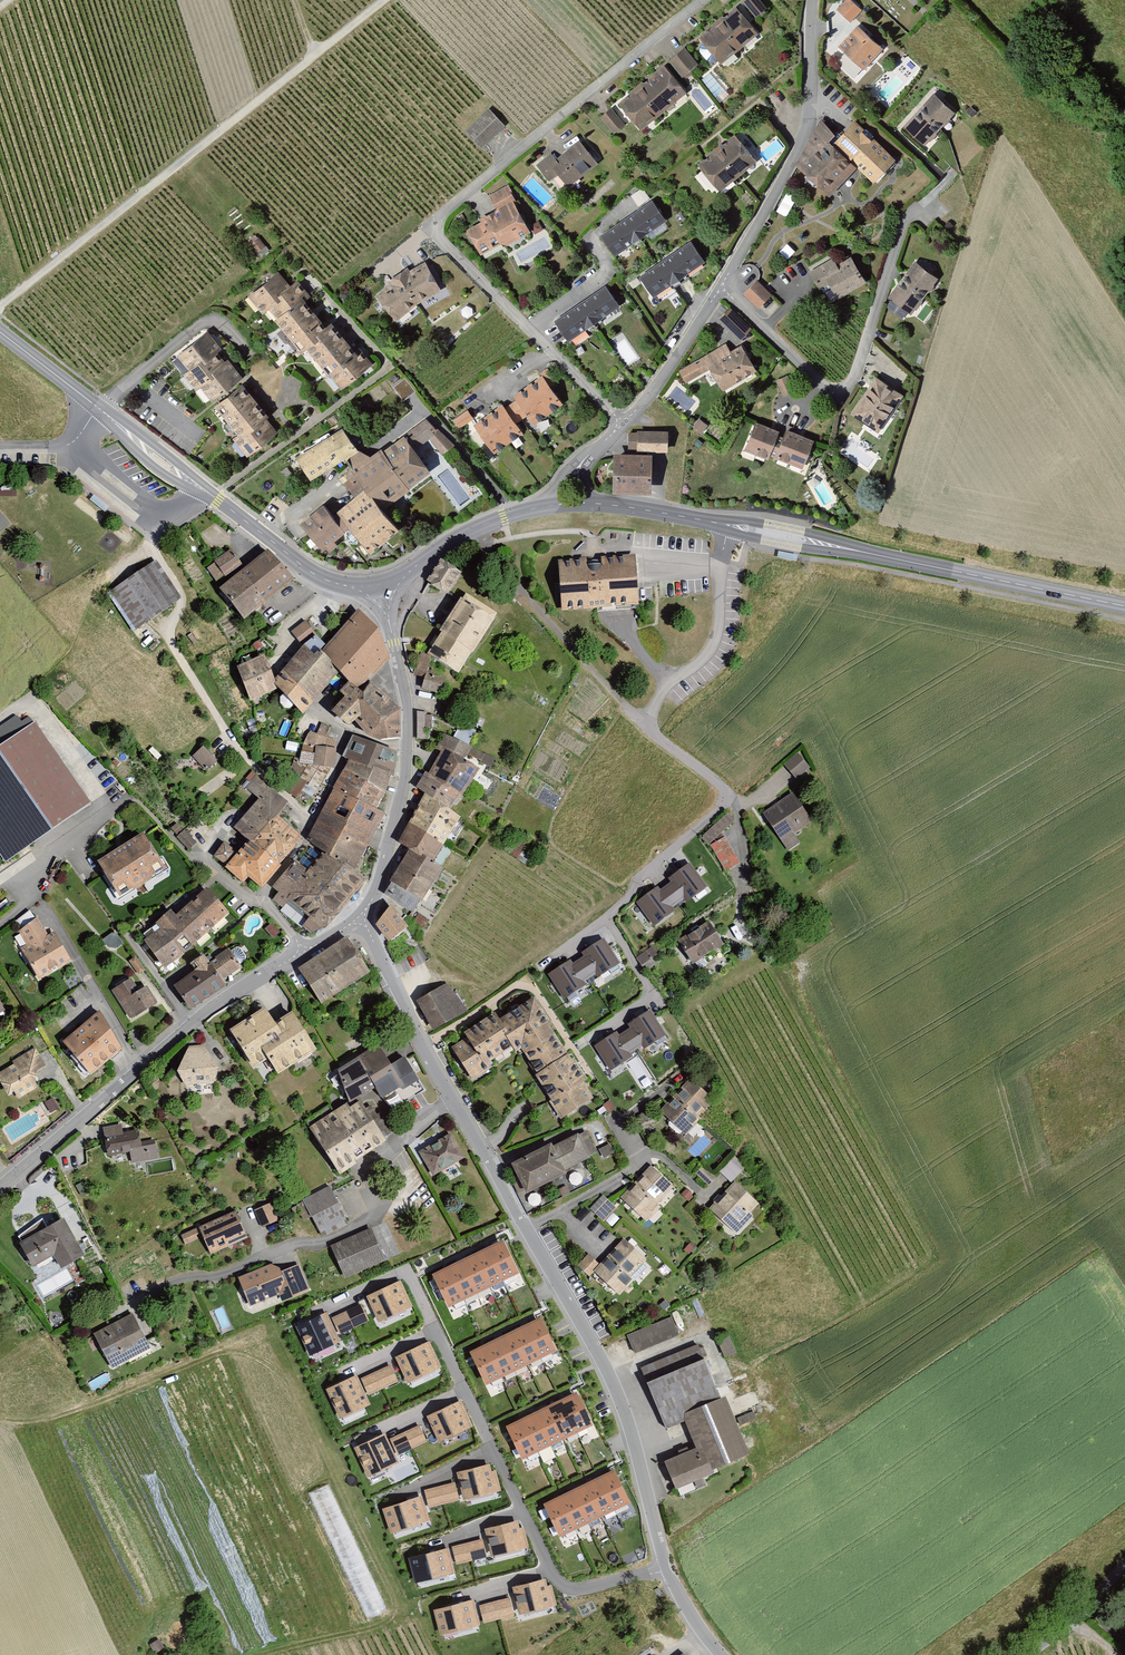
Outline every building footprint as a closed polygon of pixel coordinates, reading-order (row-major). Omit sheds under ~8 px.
[(760,0),(746,0),(742,3),(757,20),(768,10),(760,0)] [(837,12),(852,25),(864,11),(851,0),(848,0),(837,12)] [(737,9),(699,39),(723,68),(760,37),(737,9)] [(858,27),(839,49),(867,72),(886,50),(858,27)] [(687,50),(671,63),(685,80),(700,68),(687,50)] [(666,66),(619,105),(642,133),(689,94),(666,66)] [(935,94),(903,130),(927,151),(959,116),(935,94)] [(468,133),(485,152),(511,129),(493,109),(468,133)] [(611,111),(601,119),(615,136),(625,128),(611,111)] [(800,169),(837,193),(858,173),(882,183),(901,163),(856,119),(840,140),(820,123),(800,169)] [(700,165),(721,192),(758,163),(737,136),(700,165)] [(553,153),(537,166),(550,182),(559,175),(570,189),(599,166),(580,142),(558,160),(553,153)] [(499,211),(464,230),(483,265),(538,234),(510,184),(490,195),(499,211)] [(602,238),(617,259),(667,224),(652,203),(602,238)] [(259,239),(250,246),(257,256),(267,249),(259,239)] [(691,245),(641,280),(655,299),(704,265),(691,245)] [(834,258),(807,274),(819,294),(831,286),(839,300),(868,282),(853,258),(839,266),(834,258)] [(916,261),(890,299),(914,316),(941,280),(916,261)] [(390,287),(377,299),(398,325),(420,307),(444,294),(425,264),(411,273),(408,269),(387,284),(390,287)] [(278,274),(247,299),(264,319),(270,314),(276,321),(273,323),(302,360),(309,355),(341,395),(375,368),(361,351),(356,355),(334,327),(328,332),(305,303),(309,299),(298,285),(292,290),(278,274)] [(758,280),(744,295),(759,310),(773,295),(758,280)] [(607,290),(555,324),(568,344),(620,310),(607,290)] [(732,309),(720,320),(741,342),(752,331),(732,309)] [(234,440),(248,458),(278,435),(268,422),(271,419),(242,381),(245,379),(208,332),(175,358),(187,374),(184,376),(197,394),(202,390),(239,436),(234,440)] [(727,343),(679,373),(687,385),(709,372),(723,391),(759,372),(743,345),(732,350),(727,343)] [(502,407),(475,427),(495,453),(522,433),(516,425),(529,414),(537,424),(563,405),(551,388),(557,383),(547,370),(542,374),(542,377),(513,398),(516,402),(505,411),(502,407)] [(788,375),(776,381),(785,398),(797,392),(788,375)] [(877,376),(850,414),(880,434),(906,396),(877,376)] [(467,412),(453,422),(460,431),(473,421),(467,412)] [(709,428),(699,420),(693,429),(702,436),(709,428)] [(335,520),(347,533),(351,530),(372,555),(400,531),(384,512),(433,474),(417,452),(430,443),(442,458),(455,448),(428,421),(373,460),(362,455),(346,431),(299,460),(313,481),(347,462),(353,469),(341,481),(357,501),(339,514),(341,517),(335,520)] [(757,423),(746,452),(768,460),(770,456),(805,468),(816,439),(787,428),(785,434),(757,423)] [(671,435),(630,433),(629,453),(670,455),(671,435)] [(656,456),(617,453),(614,492),(653,495),(656,456)] [(300,524),(328,556),(349,537),(347,533),(335,520),(322,505),(300,524)] [(206,567),(217,581),(241,563),(230,548),(206,567)] [(222,596),(248,626),(296,584),(270,554),(222,596)] [(561,562),(564,610),(640,605),(637,557),(561,562)] [(109,597),(135,633),(179,601),(154,565),(109,597)] [(467,596),(431,650),(464,672),(500,617),(467,596)] [(338,672),(349,682),(341,692),(347,697),(333,713),(353,727),(358,722),(375,736),(400,738),(397,704),(370,680),(387,657),(378,628),(360,609),(326,644),(306,618),(290,630),(302,646),(275,679),(264,654),(237,665),(251,700),(278,687),(303,713),(338,672)] [(427,672),(424,686),(441,689),(444,676),(427,672)] [(2,864),(90,803),(36,725),(0,750),(0,861),(2,864)] [(299,766),(283,790),(308,808),(327,782),(332,784),(338,771),(335,770),(338,752),(335,751),(337,743),(328,739),(328,735),(313,730),(303,748),(299,766)] [(485,761),(449,739),(417,793),(427,800),(453,815),(485,761)] [(298,861),(277,901),(305,939),(335,926),(366,881),(355,875),(386,814),(393,778),(397,757),(354,740),(344,761),(353,766),(312,844),(325,856),(315,869),(298,861)] [(203,748),(192,758),(206,774),(217,763),(203,748)] [(811,770),(798,756),(785,768),(797,782),(811,770)] [(223,842),(214,860),(228,869),(225,873),(244,888),(250,881),(265,892),(283,869),(301,836),(281,817),(290,804),(252,772),(241,786),(260,802),(237,831),(250,844),(240,854),(223,842)] [(815,824),(794,794),(764,815),(791,854),(801,847),(795,838),(815,824)] [(427,800),(399,846),(403,848),(410,852),(417,855),(438,870),(467,823),(453,815),(427,800)] [(734,823),(727,816),(703,841),(711,848),(734,823)] [(190,853),(196,846),(176,826),(171,831),(179,839),(178,841),(190,853)] [(145,836),(99,865),(122,900),(167,871),(145,836)] [(725,840),(711,848),(727,876),(741,868),(725,840)] [(392,890),(423,912),(448,877),(438,870),(417,855),(392,890)] [(637,900),(654,926),(675,913),(672,909),(686,900),(688,904),(711,890),(694,864),(671,878),(673,882),(663,889),(660,885),(637,900)] [(161,930),(145,944),(168,972),(233,916),(207,892),(178,918),(172,913),(157,925),(161,930)] [(387,941),(407,927),(393,906),(373,919),(387,941)] [(19,952),(39,984),(72,964),(55,937),(50,940),(38,921),(17,933),(26,947),(19,952)] [(726,950),(711,926),(679,946),(695,970),(726,950)] [(547,973),(564,999),(585,985),(583,982),(596,973),(598,977),(621,962),(604,936),(581,951),(583,955),(573,962),(570,958),(547,973)] [(667,941),(644,956),(650,965),(672,948),(667,941)] [(298,974),(319,1006),(369,974),(348,942),(298,974)] [(198,970),(172,988),(191,1015),(228,990),(222,983),(243,968),(230,951),(211,964),(206,958),(195,965),(198,970)] [(132,979),(112,991),(132,1023),(160,1006),(148,988),(141,993),(132,979)] [(465,1014),(447,983),(417,1001),(435,1032),(465,1014)] [(467,1043),(452,1052),(474,1088),(521,1059),(561,1124),(598,1101),(538,1002),(502,1024),(498,1018),(466,1038),(467,1043)] [(593,1046),(610,1072),(631,1058),(629,1055),(643,1046),(645,1050),(667,1035),(650,1009),(627,1024),(630,1028),(619,1035),(617,1031),(593,1046)] [(65,1044),(91,1077),(124,1054),(101,1012),(65,1044)] [(266,1012),(231,1035),(255,1072),(269,1064),(280,1081),(320,1055),(294,1015),(276,1027),(266,1012)] [(180,1074),(185,1088),(214,1085),(220,1071),(205,1048),(187,1050),(180,1074)] [(383,1049),(341,1073),(349,1103),(355,1099),(360,1106),(376,1092),(394,1115),(426,1092),(406,1061),(395,1069),(383,1049)] [(36,1050),(13,1064),(16,1068),(0,1078),(0,1081),(11,1100),(15,1098),(19,1104),(40,1091),(37,1085),(42,1082),(39,1077),(49,1071),(36,1050)] [(692,1081),(662,1113),(686,1137),(717,1105),(692,1081)] [(349,1103),(310,1131),(342,1175),(386,1143),(360,1106),(355,1099),(349,1103)] [(121,1124),(103,1127),(108,1155),(129,1152),(131,1165),(159,1160),(156,1138),(142,1141),(140,1131),(123,1134),(121,1124)] [(453,1136),(418,1154),(434,1179),(467,1162),(453,1136)] [(555,1148),(514,1168),(529,1200),(569,1180),(568,1177),(601,1161),(589,1136),(556,1152),(555,1148)] [(719,1170),(730,1181),(746,1167),(735,1155),(719,1170)] [(651,1169),(621,1202),(647,1226),(678,1193),(651,1169)] [(736,1184),(710,1212),(735,1234),(760,1206),(736,1184)] [(330,1190),(295,1208),(303,1225),(312,1221),(320,1237),(347,1223),(330,1190)] [(602,1196),(590,1211),(605,1224),(618,1210),(602,1196)] [(270,1203),(252,1211),(262,1230),(279,1222),(270,1203)] [(236,1214),(179,1238),(184,1248),(204,1240),(211,1255),(247,1239),(236,1214)] [(64,1217),(19,1243),(33,1266),(54,1254),(61,1268),(85,1254),(64,1217)] [(371,1231),(332,1248),(347,1283),(386,1265),(371,1231)] [(432,1269),(448,1303),(517,1271),(501,1237),(432,1269)] [(588,1255),(577,1268),(590,1279),(595,1274),(622,1297),(650,1264),(623,1241),(602,1266),(588,1255)] [(283,1263),(239,1282),(251,1308),(281,1295),(284,1303),(310,1292),(298,1266),(286,1271),(283,1263)] [(414,1309),(400,1280),(363,1298),(377,1327),(414,1309)] [(452,1315),(493,1296),(489,1287),(448,1306),(452,1315)] [(341,1348),(324,1310),(293,1324),(311,1362),(341,1348)] [(543,1316),(472,1352),(490,1387),(561,1351),(543,1316)] [(133,1317),(94,1337),(112,1371),(151,1351),(133,1317)] [(672,1318),(628,1338),(636,1357),(681,1337),(672,1318)] [(729,1336),(719,1340),(724,1355),(735,1351),(729,1336)] [(429,1341),(395,1356),(408,1384),(442,1368),(429,1341)] [(700,1342),(641,1367),(668,1431),(688,1422),(700,1451),(669,1464),(681,1491),(757,1459),(729,1394),(723,1396),(700,1342)] [(368,1396),(399,1382),(391,1365),(360,1379),(368,1396)] [(357,1374),(326,1389),(339,1419),(370,1404),(357,1374)] [(461,1400),(427,1416),(439,1442),(473,1426),(461,1400)] [(586,1400),(512,1435),(529,1471),(603,1436),(586,1400)] [(420,1424),(389,1438),(397,1455),(428,1441),(420,1424)] [(385,1433),(353,1448),(367,1477),(399,1462),(385,1433)] [(614,1461),(542,1495),(558,1529),(630,1494),(614,1461)] [(456,1473),(463,1500),(501,1491),(496,1470),(492,1472),(490,1464),(456,1473)] [(455,1482),(424,1490),(428,1508),(460,1500),(455,1482)] [(387,1614),(328,1487),(309,1496),(368,1623),(387,1614)] [(383,1509),(391,1534),(430,1521),(422,1496),(383,1509)] [(484,1529),(491,1557),(529,1547),(523,1527),(519,1528),(517,1521),(484,1529)] [(483,1539),(451,1547),(456,1565),(487,1557),(483,1539)] [(449,1547),(408,1558),(415,1584),(455,1573),(449,1547)] [(512,1587),(519,1615),(557,1606),(552,1585),(547,1586),(545,1579),(512,1587)] [(510,1598),(479,1606),(483,1624),(515,1616),(510,1598)] [(473,1599),(433,1610),(440,1636),(480,1625),(473,1599)] [(148,1646),(154,1654),(157,1654),(165,1650),(158,1640),(148,1646)] [(669,1654),(687,1654),(679,1646),(669,1654)]
